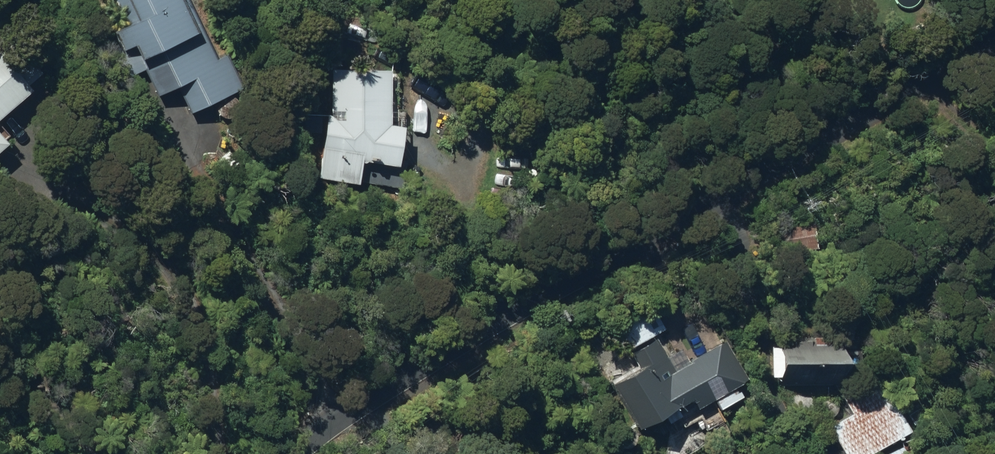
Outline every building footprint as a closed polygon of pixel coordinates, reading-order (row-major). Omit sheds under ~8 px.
[(192,108),(246,81),(229,48),(218,53),(192,0),(116,0),(125,19),(115,24),(123,42),(120,44),(133,71),(145,65),(159,92),(179,81),(192,108)] [(32,82),(0,46),(0,111),(32,82)] [(319,171),(404,184),(408,157),(401,155),(407,119),(402,119),(403,104),(393,104),(393,64),(334,63),(331,109),(329,109),(319,171)] [(305,130),(323,130),(323,113),(306,113),(305,130)] [(9,136),(0,126),(0,144),(9,136)] [(781,227),(782,248),(819,246),(818,225),(781,227)] [(618,317),(633,343),(666,325),(651,298),(618,317)] [(780,371),(781,382),(841,381),(841,342),(834,342),(833,333),(816,334),(816,341),(781,341),(781,343),(774,343),(774,372),(780,371)] [(606,382),(629,428),(665,409),(670,418),(683,411),(678,402),(694,393),(700,402),(715,394),(721,405),(748,390),(742,379),(749,376),(729,338),(677,366),(660,334),(629,350),(637,366),(606,382)] [(874,450),(914,428),(876,363),(838,384),(852,411),(831,422),(850,453),(876,453),(874,450)] [(903,440),(878,453),(911,453),(903,440)]
